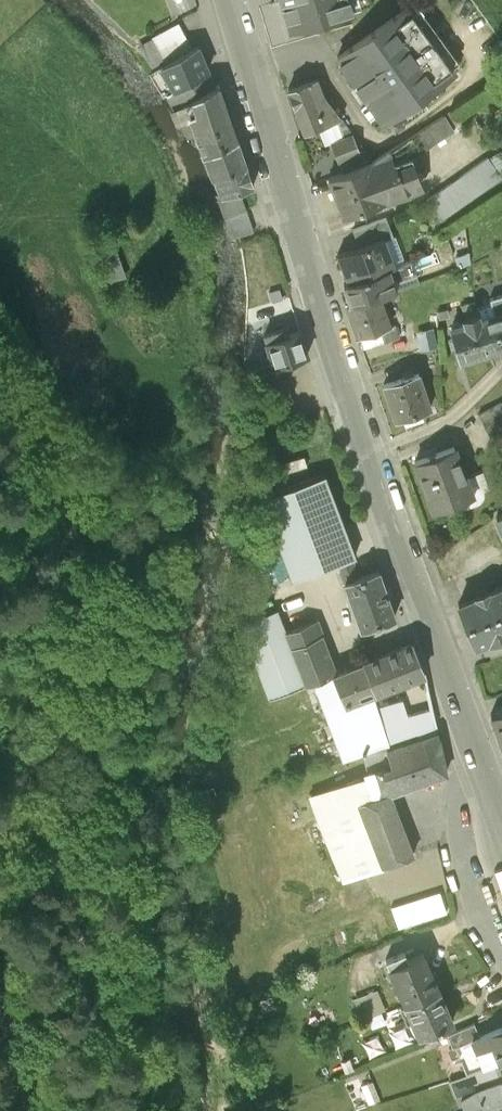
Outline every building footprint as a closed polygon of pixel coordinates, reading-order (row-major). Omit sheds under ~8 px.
[(291,29),(354,12),(350,0),(282,0),(291,29)] [(457,70),(410,4),(337,56),(384,122),(457,70)] [(153,39),(167,64),(193,50),(179,24),(153,39)] [(198,48),(193,50),(168,66),(151,75),(176,110),(198,98),(191,83),(209,73),(198,48)] [(289,90),(306,133),(337,121),(342,119),(324,96),(317,78),(289,90)] [(238,141),(219,86),(198,98),(176,110),(172,113),(181,130),(185,128),(188,138),(191,136),(197,141),(202,158),(206,157),(238,141)] [(397,167),(454,129),(445,115),(372,162),(344,173),(329,178),(345,217),(424,186),(416,167),(399,174),(397,167)] [(332,144),(344,173),(372,162),(364,151),(360,152),(353,135),(342,119),(337,121),(345,139),(332,144)] [(206,157),(224,200),(234,196),(254,188),(238,141),(206,157)] [(429,200),(442,218),(497,179),(484,161),(429,200)] [(234,196),(224,200),(225,202),(222,204),(228,219),(226,219),(233,241),(255,234),(247,212),(241,214),(234,196)] [(387,218),(354,230),(360,247),(385,238),(393,235),(387,218)] [(338,256),(349,284),(396,266),(385,238),(360,247),(338,256)] [(346,308),(347,307),(380,295),(397,289),(393,278),(412,271),(408,262),(396,266),(349,284),(344,285),(348,294),(342,296),(346,308)] [(390,326),(380,295),(347,307),(358,338),(381,330),(385,342),(399,337),(394,324),(390,326)] [(491,351),(501,348),(501,295),(490,299),(491,304),(478,308),(491,351)] [(463,360),(491,351),(478,308),(475,301),(463,304),(467,317),(471,316),(472,320),(452,326),(463,360)] [(308,357),(300,333),(285,338),(283,331),(265,337),(275,368),(308,357)] [(431,407),(419,373),(384,385),(396,420),(431,407)] [(501,434),(501,397),(478,412),(496,438),(501,434)] [(467,478),(455,446),(415,462),(434,511),(474,496),(473,494),(469,496),(463,479),(467,478)] [(356,558),(325,476),(264,500),(295,581),(356,558)] [(396,618),(380,572),(359,580),(355,568),(342,572),(362,630),(396,618)] [(489,593),(489,591),(477,596),(478,597),(459,605),(476,645),(489,640),(490,641),(501,636),(501,588),(489,593)] [(334,676),(313,624),(286,634),(277,612),(241,627),(271,701),(309,686),(334,676)] [(413,643),(334,676),(346,706),(374,694),(426,673),(413,643)] [(437,726),(433,710),(407,717),(402,701),(378,708),(374,694),(346,706),(334,676),(309,686),(312,694),(318,692),(332,728),(315,733),(327,769),(364,755),(388,747),(386,744),(437,726)] [(491,715),(501,745),(501,711),(491,715)] [(364,755),(370,776),(378,799),(390,795),(447,773),(437,726),(386,744),(388,747),(364,755)] [(414,856),(390,795),(378,799),(370,776),(352,783),(310,797),(343,883),(414,856)] [(442,893),(417,899),(421,919),(447,913),(442,893)] [(387,962),(406,1005),(440,990),(437,984),(441,982),(436,972),(432,974),(423,953),(406,962),(403,955),(387,962)] [(453,1021),(440,990),(406,1005),(400,1008),(408,1025),(413,1023),(420,1037),(453,1021)] [(379,992),(355,1001),(363,1022),(388,1012),(379,992)] [(478,1037),(481,1036),(475,1022),(448,1034),(454,1050),(479,1040),(478,1037)] [(481,1036),(478,1037),(479,1040),(482,1047),(493,1043),(501,1062),(501,1027),(481,1036)] [(501,1084),(478,1092),(462,1102),(465,1110),(479,1110),(501,1102),(501,1084)] [(479,1110),(501,1110),(501,1102),(479,1110)]
